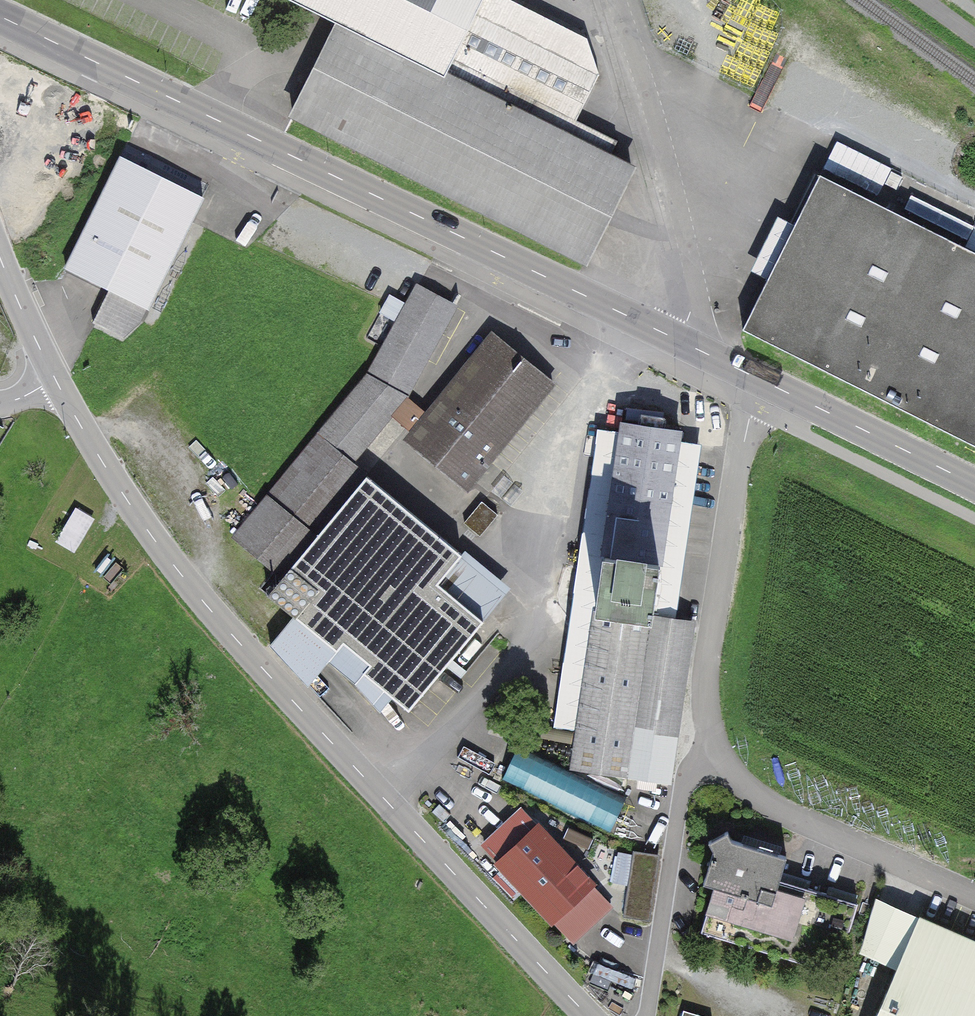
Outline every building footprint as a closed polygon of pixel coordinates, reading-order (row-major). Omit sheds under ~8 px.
[(449,70),(483,0),(305,0),(449,70)] [(449,70),(564,125),(589,76),(579,37),(504,0),(483,0),(449,70)] [(625,165),(327,21),(280,117),(578,261),(625,165)] [(222,202),(133,158),(76,271),(165,315),(222,202)] [(810,173),(732,329),(974,450),(974,255),(810,173)] [(417,287),(368,376),(319,436),(350,462),(406,396),(455,306),(417,287)] [(384,310),(398,317),(405,300),(392,294),(384,310)] [(553,383),(493,334),(476,355),(487,364),(417,449),(466,489),(553,383)] [(623,421),(572,768),(668,782),(692,623),(651,617),(679,429),(623,421)] [(350,462),(319,436),(235,536),(283,577),(367,475),(350,462)] [(462,553),(367,475),(283,577),(269,595),(336,650),(343,642),(369,664),(362,672),(408,710),(483,620),(438,582),(462,553)] [(497,514),(481,501),(464,523),(480,535),(497,514)] [(76,504),(59,541),(80,550),(97,514),(76,504)] [(505,778),(615,826),(629,795),(519,746),(505,778)] [(609,905),(537,828),(527,838),(510,820),(483,844),(572,939),(609,905)] [(732,839),(728,832),(709,841),(713,849),(703,882),(715,886),(700,932),(837,974),(860,901),(781,876),(787,856),(732,839)] [(647,918),(657,856),(636,853),(626,915),(647,918)] [(919,916),(875,1015),(974,1015),(974,940),(919,916)] [(896,956),(870,944),(858,970),(885,982),(896,956)]
